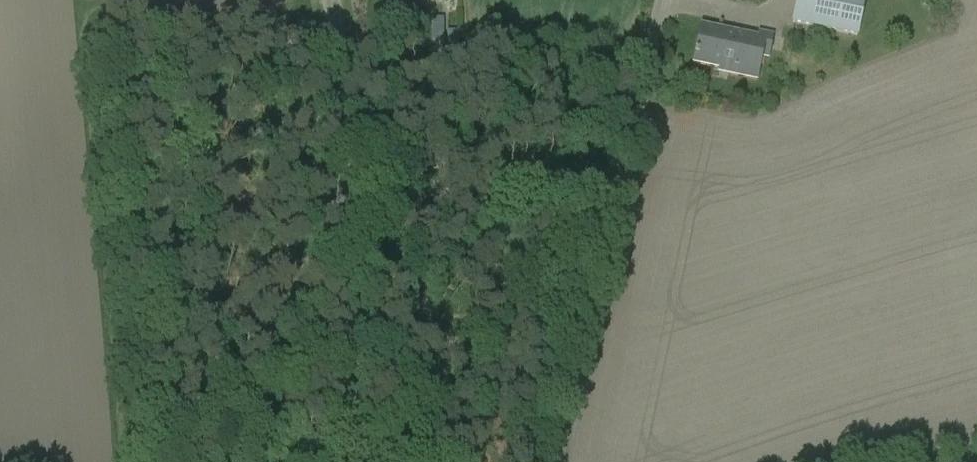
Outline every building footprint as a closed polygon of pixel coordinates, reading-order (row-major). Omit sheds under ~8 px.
[(857,37),(864,0),(796,0),(791,24),(857,37)] [(757,32),(756,39),(700,27),(693,63),(729,70),(728,73),(757,79),(761,58),(769,60),(774,36),(757,32)]
